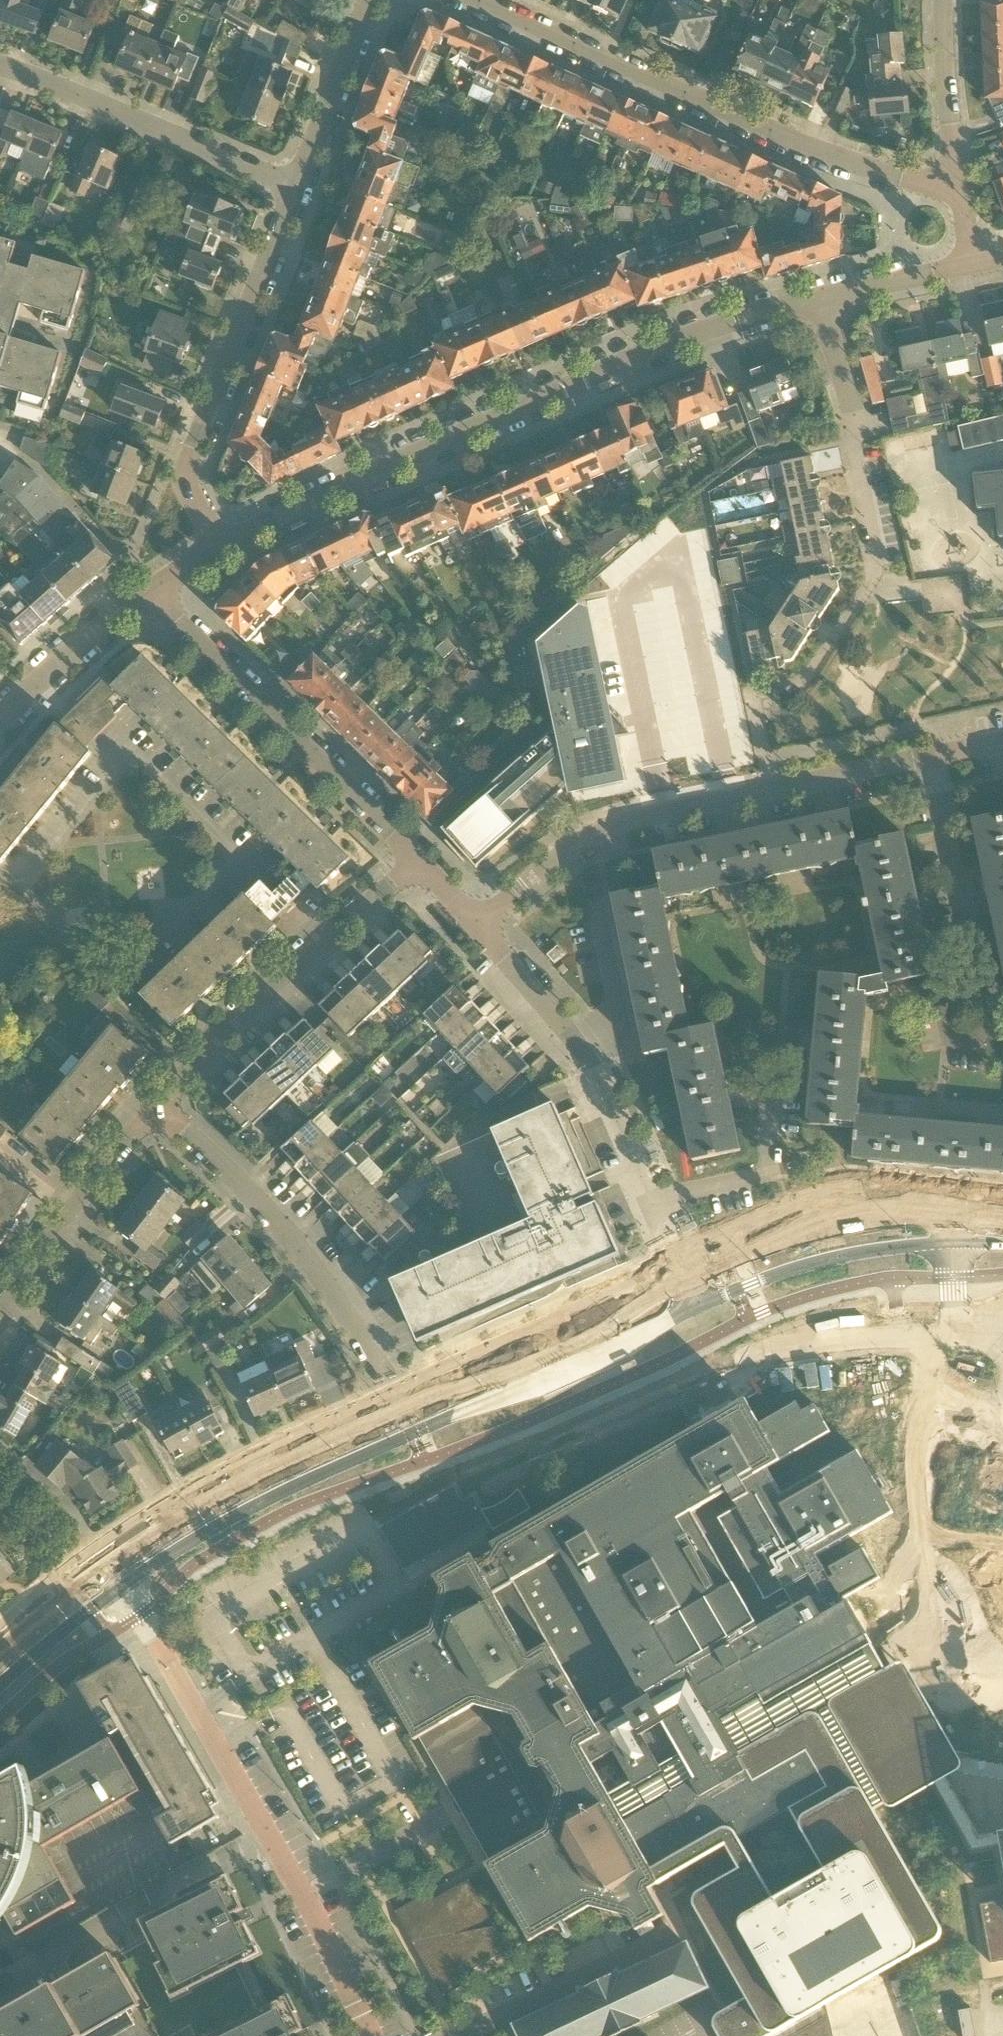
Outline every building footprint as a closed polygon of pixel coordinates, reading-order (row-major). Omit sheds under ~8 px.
[(20,6),(22,0),(5,0),(4,0),(0,12),(0,22),(0,23),(0,26),(8,28),(8,25),(36,35),(43,14),(47,0),(46,0),(34,0),(31,10),(20,6)] [(51,41),(70,48),(71,45),(84,50),(83,53),(84,54),(95,26),(75,18),(82,0),(68,0),(62,13),(51,41)] [(107,7),(119,12),(120,7),(122,4),(121,3),(113,0),(110,0),(107,7)] [(121,3),(122,4),(120,7),(134,12),(139,0),(122,0),(121,3)] [(228,6),(230,7),(240,13),(247,0),(231,0),(228,6)] [(311,9),(316,0),(294,0),(311,9)] [(590,6),(606,13),(606,15),(606,18),(607,20),(609,21),(611,22),(614,21),(615,20),(617,18),(625,0),(593,0),(590,6)] [(693,2),(688,0),(663,0),(649,31),(659,36),(659,37),(662,38),(662,42),(673,47),(677,36),(693,2)] [(677,36),(673,47),(683,52),(686,49),(689,50),(690,49),(700,54),(718,13),(693,2),(677,36)] [(1002,27),(1002,3),(982,4),(983,28),(1002,27)] [(250,34),(251,31),(256,22),(240,13),(230,7),(223,19),(250,34)] [(751,37),(736,72),(740,73),(738,76),(748,81),(750,78),(762,83),(772,60),(784,32),(787,25),(793,12),(781,7),(775,20),(765,43),(751,37)] [(452,41),(459,26),(429,12),(423,14),(410,42),(431,51),(435,42),(441,45),(444,38),(452,41)] [(145,79),(159,47),(147,42),(154,26),(131,16),(124,33),(131,36),(118,68),(145,79)] [(284,22),(277,34),(302,48),(309,36),(284,22)] [(478,74),(493,41),(459,26),(452,41),(450,45),(454,47),(450,55),(461,60),(463,56),(474,61),(470,71),(478,74)] [(983,28),(984,51),(1002,50),(1002,27),(983,28)] [(187,58),(173,53),(180,36),(166,30),(159,47),(145,79),(173,91),(178,78),(187,58)] [(772,60),(762,83),(771,87),(769,90),(780,95),(782,92),(790,96),(813,43),(802,39),(798,49),(799,53),(796,58),(788,55),(796,37),(784,32),(772,60)] [(900,87),(898,65),(905,64),(902,35),(880,37),(882,53),(872,54),(874,75),(868,75),(869,90),(900,87)] [(478,74),(474,84),(496,94),(515,51),(493,41),(478,74)] [(417,83),(431,51),(410,42),(404,56),(400,58),(387,52),(381,55),(377,66),(376,66),(376,67),(411,80),(417,83)] [(813,43),(790,96),(814,107),(828,76),(830,72),(828,71),(817,66),(825,49),(813,43)] [(984,51),(985,74),(1002,73),(1002,50),(984,51)] [(496,94),(490,109),(501,114),(512,90),(522,94),(537,60),(515,51),(496,94)] [(251,89),(281,102),(283,98),(284,98),(288,89),(287,88),(292,74),(262,62),(264,57),(249,52),(237,82),(251,88),(251,89)] [(187,58),(178,78),(190,83),(200,58),(189,53),(187,58)] [(537,103),(543,105),(559,70),(537,60),(522,94),(534,100),(534,101),(537,103)] [(406,92),(411,80),(376,67),(368,88),(403,102),(407,93),(406,92)] [(203,69),(191,99),(203,104),(215,74),(203,69)] [(565,113),(580,80),(559,70),(543,105),(552,109),(552,108),(565,113)] [(985,74),(986,99),(990,99),(995,109),(993,109),(1001,128),(1002,127),(1002,73),(985,74)] [(586,125),(601,90),(580,80),(565,113),(564,114),(577,120),(577,121),(586,125)] [(853,91),(841,86),(830,111),(842,116),(853,91)] [(907,86),(900,87),(869,90),(855,91),(856,103),(872,102),(873,116),(874,116),(876,129),(894,127),(893,114),(909,113),(907,86)] [(419,108),(403,102),(368,88),(360,109),(394,123),(399,110),(416,117),(419,108)] [(271,128),(281,102),(251,89),(241,116),(271,128)] [(586,125),(581,136),(602,145),(607,134),(622,99),(601,90),(586,125)] [(622,99),(607,134),(620,140),(618,145),(628,150),(646,109),(623,99),(622,99)] [(466,127),(462,111),(450,107),(445,119),(454,122),(466,127)] [(375,137),(370,149),(404,162),(409,147),(406,141),(393,136),(398,124),(394,123),(360,109),(359,111),(355,123),(357,129),(369,134),(375,137)] [(646,109),(628,150),(638,154),(640,149),(653,155),(654,154),(669,120),(646,109)] [(530,111),(524,124),(533,127),(538,117),(538,115),(533,113),(530,111)] [(38,124),(13,114),(2,140),(0,146),(0,156),(7,159),(13,145),(28,151),(38,124)] [(534,139),(539,137),(547,121),(538,117),(533,127),(529,137),(534,139)] [(674,165),(690,130),(669,120),(654,154),(666,159),(665,160),(674,165)] [(38,124),(28,151),(22,165),(35,170),(33,175),(45,180),(53,161),(53,160),(63,134),(38,124)] [(697,173),(712,139),(711,139),(690,130),(674,165),(683,169),(684,168),(697,173)] [(718,184),(734,149),(712,139),(697,173),(709,178),(708,179),(718,184)] [(491,163),(500,144),(492,141),(489,147),(476,141),(491,163)] [(79,177),(73,192),(84,196),(91,182),(108,190),(116,173),(113,171),(119,158),(116,157),(117,154),(107,150),(106,152),(92,147),(79,177)] [(370,149),(362,171),(410,190),(411,186),(414,187),(422,169),(404,162),(370,149)] [(740,192),(755,158),(734,149),(718,184),(727,188),(727,186),(740,192)] [(617,157),(612,171),(618,173),(624,160),(617,157)] [(761,203),(766,193),(777,168),(755,158),(740,192),(752,198),(752,199),(761,203)] [(800,208),(811,183),(777,168),(766,193),(787,202),(789,198),(801,203),(799,207),(800,208)] [(353,193),(404,213),(413,191),(410,190),(362,171),(353,193)] [(132,175),(111,224),(128,231),(148,182),(132,175)] [(995,183),(1002,207),(1002,180),(995,183)] [(556,186),(543,181),(539,190),(552,195),(556,186)] [(842,228),(842,197),(811,183),(800,208),(799,210),(808,214),(809,212),(817,215),(817,227),(842,228)] [(185,224),(222,238),(231,242),(232,239),(236,241),(240,229),(237,228),(243,210),(206,196),(205,200),(179,190),(174,203),(191,210),(186,224),(185,224)] [(353,193),(345,215),(387,231),(389,232),(397,210),(353,193)] [(552,197),(551,213),(552,213),(565,214),(566,198),(566,195),(555,194),(554,194),(552,197)] [(705,212),(711,198),(706,196),(698,213),(705,212)] [(38,198),(29,220),(42,225),(50,203),(40,199),(38,198)] [(705,212),(708,212),(718,211),(721,203),(711,198),(705,212)] [(50,203),(42,225),(57,230),(65,209),(50,203)] [(572,209),(577,221),(588,216),(583,204),(572,209)] [(756,221),(756,224),(767,224),(770,210),(760,208),(756,221)] [(649,209),(639,214),(643,224),(653,219),(649,209)] [(740,275),(726,232),(719,211),(718,211),(708,212),(716,235),(702,240),(704,246),(716,283),(719,282),(722,284),(728,282),(730,279),(740,275)] [(387,231),(345,215),(335,239),(371,253),(376,239),(383,242),(387,231)] [(185,224),(186,224),(174,219),(166,241),(175,245),(178,238),(188,241),(184,252),(191,254),(182,276),(200,283),(199,286),(211,291),(212,288),(213,288),(222,265),(213,261),(222,238),(185,224)] [(841,258),(842,228),(817,227),(817,237),(808,239),(810,247),(802,250),(807,268),(841,258)] [(738,228),(726,232),(740,275),(764,268),(759,252),(761,251),(754,230),(740,234),(738,228)] [(21,393),(18,404),(45,412),(62,354),(11,339),(22,305),(45,312),(42,323),(69,330),(86,272),(34,257),(30,271),(11,265),(17,243),(0,238),(0,387),(21,393)] [(366,266),(371,253),(335,239),(326,263),(361,276),(368,279),(372,268),(366,266)] [(540,239),(529,244),(535,258),(547,253),(540,239)] [(785,244),(761,251),(759,252),(764,268),(767,279),(807,268),(802,250),(799,240),(798,240),(785,244)] [(575,246),(582,261),(591,257),(585,242),(575,246)] [(525,263),(535,258),(529,244),(519,249),(525,263)] [(716,283),(704,246),(690,251),(688,244),(677,248),(692,291),(702,288),(706,289),(712,287),(714,284),(716,283)] [(667,299),(692,291),(677,248),(667,251),(669,258),(655,262),(667,299)] [(667,299),(655,262),(653,256),(639,261),(636,251),(619,259),(621,265),(638,303),(640,308),(667,299)] [(457,272),(450,258),(433,275),(436,281),(457,272)] [(358,285),(361,276),(326,263),(318,284),(352,297),(357,284),(358,285)] [(638,303),(621,265),(609,270),(606,264),(596,268),(614,310),(623,306),(624,309),(638,303)] [(604,314),(614,310),(596,268),(573,278),(591,320),(593,319),(597,320),(602,318),(604,314)] [(423,274),(411,270),(408,284),(418,287),(423,274)] [(591,320),(573,278),(549,289),(567,331),(578,326),(581,327),(587,325),(588,321),(591,320)] [(498,283),(492,285),(498,298),(503,295),(498,283)] [(365,302),(352,297),(318,284),(309,306),(344,320),(356,325),(365,302)] [(492,285),(486,288),(492,300),(498,298),(492,285)] [(543,341),(567,331),(549,289),(538,293),(541,299),(528,305),(543,341)] [(394,293),(390,303),(399,307),(403,297),(394,293)] [(404,315),(418,308),(412,295),(400,306),(404,315)] [(983,308),(986,323),(991,346),(1002,344),(1002,303),(983,308)] [(543,341),(528,305),(515,310),(513,304),(502,308),(520,351),(543,341)] [(444,321),(444,333),(447,339),(434,345),(436,348),(451,380),(473,371),(455,329),(451,318),(445,305),(438,308),(444,321)] [(341,329),(344,320),(309,306),(300,329),(332,341),(334,342),(340,329),(341,329)] [(510,355),(520,351),(502,308),(492,313),(495,319),(481,325),(496,361),(499,359),(503,361),(509,358),(510,355)] [(149,352),(144,364),(170,374),(174,361),(180,364),(185,351),(188,351),(191,342),(189,342),(190,338),(183,335),(188,324),(163,314),(158,326),(146,321),(136,347),(149,352)] [(371,333),(377,327),(360,320),(357,327),(371,333)] [(940,342),(932,343),(937,366),(944,394),(953,393),(949,376),(971,371),(973,378),(985,376),(980,354),(968,356),(964,336),(960,320),(938,325),(940,342)] [(496,361),(481,325),(468,331),(465,324),(455,329),(473,371),(484,366),(487,367),(493,365),(495,362),(496,361)] [(364,339),(371,333),(357,327),(354,335),(364,339)] [(371,333),(377,346),(384,343),(377,327),(371,333)] [(332,341),(300,329),(295,341),(290,339),(289,340),(277,335),(272,337),(267,350),(304,365),(309,354),(325,360),(332,341)] [(888,401),(895,435),(950,422),(944,394),(937,366),(932,343),(925,345),(919,329),(897,334),(901,349),(900,350),(905,373),(920,370),(922,380),(919,381),(922,396),(916,397),(915,395),(888,401)] [(369,349),(377,346),(371,333),(364,339),(365,340),(369,349)] [(426,359),(413,365),(429,401),(446,393),(444,389),(453,385),(451,380),(436,348),(424,353),(426,359)] [(80,365),(102,375),(108,360),(87,350),(80,365)] [(308,366),(304,365),(267,350),(257,374),(283,384),(293,388),(298,374),(304,377),(308,366)] [(871,403),(885,400),(876,354),(862,357),(871,403)] [(982,360),(989,387),(1002,384),(996,357),(982,360)] [(744,373),(758,412),(785,402),(780,387),(782,386),(781,384),(794,379),(787,358),(744,373)] [(339,365),(331,369),(334,377),(343,373),(339,365)] [(429,401),(413,365),(400,371),(398,365),(387,369),(406,411),(429,401)] [(321,371),(317,382),(323,385),(324,381),(328,379),(334,377),(331,369),(321,371)] [(396,416),(406,411),(387,369),(377,374),(380,380),(366,386),(382,422),(385,421),(388,421),(394,419),(396,416)] [(686,381),(700,419),(716,413),(721,426),(731,422),(734,431),(746,427),(738,404),(727,408),(713,371),(686,381)] [(274,408),(283,384),(257,374),(243,411),(260,418),(269,422),(269,421),(263,419),(268,406),(274,408)] [(706,434),(700,419),(686,381),(660,391),(680,444),(706,434)] [(382,422),(366,386),(353,392),(350,386),(340,391),(359,432),(369,428),(373,429),(378,426),(380,423),(382,422)] [(123,389),(115,411),(156,427),(165,404),(150,399),(152,393),(137,388),(135,393),(123,389)] [(299,391),(294,404),(305,408),(313,400),(299,391)] [(359,432),(340,391),(330,395),(333,401),(319,408),(320,411),(328,428),(329,428),(336,443),(337,442),(359,432)] [(313,400),(305,408),(309,416),(320,411),(319,408),(316,402),(313,400)] [(65,404),(60,417),(82,425),(87,412),(65,404)] [(662,458),(660,455),(651,434),(653,434),(643,412),(640,413),(637,404),(623,410),(622,407),(609,412),(611,415),(608,416),(613,428),(630,466),(646,459),(648,464),(662,458)] [(257,427),(260,418),(243,411),(230,444),(251,465),(268,447),(260,439),(264,429),(257,427)] [(1002,441),(1002,416),(959,427),(960,432),(964,451),(1002,441)] [(749,423),(758,448),(771,445),(762,418),(749,423)] [(342,453),(337,442),(336,443),(329,428),(328,428),(306,439),(309,445),(296,451),(293,445),(292,446),(293,447),(296,455),(304,471),(342,453)] [(632,470),(630,466),(613,428),(605,431),(605,430),(589,437),(605,474),(618,468),(621,475),(632,470)] [(953,453),(964,451),(960,432),(948,435),(952,454),(953,453)] [(109,468),(137,479),(146,455),(114,442),(113,444),(100,436),(94,446),(114,457),(110,468),(109,468)] [(592,480),(605,474),(589,437),(573,444),(574,445),(567,448),(586,490),(594,486),(592,480)] [(21,450),(48,467),(51,445),(26,438),(21,450)] [(304,471),(296,455),(293,447),(284,452),(276,455),(268,447),(251,465),(273,486),(304,471)] [(575,495),(586,490),(567,448),(544,458),(559,494),(572,488),(575,495)] [(677,463),(673,452),(671,450),(660,455),(662,458),(666,468),(677,463)] [(817,481),(815,474),(812,457),(782,463),(784,477),(772,480),(774,490),(817,481)] [(546,500),(559,494),(544,458),(520,468),(539,510),(548,506),(546,500)] [(17,461),(0,486),(0,488),(6,492),(25,507),(93,583),(117,561),(92,533),(91,534),(41,476),(17,461)] [(109,468),(110,468),(103,465),(97,482),(88,478),(82,494),(99,501),(101,496),(126,506),(137,479),(109,468)] [(527,541),(543,535),(543,536),(549,534),(520,468),(511,472),(507,471),(499,474),(498,478),(496,479),(508,507),(512,514),(515,521),(527,541)] [(975,476),(979,509),(997,507),(1000,538),(1002,538),(1002,473),(975,476)] [(635,496),(644,492),(638,477),(629,480),(635,496)] [(498,520),(512,514),(508,507),(496,479),(474,488),(492,531),(501,527),(498,520)] [(822,505),(818,489),(817,481),(774,490),(776,500),(789,498),(791,511),(822,505)] [(482,535),(492,531),(474,488),(465,493),(464,491),(449,497),(448,498),(461,525),(460,526),(464,535),(479,529),(482,535)] [(449,497),(446,490),(422,500),(438,536),(437,536),(440,543),(450,538),(447,531),(460,526),(461,525),(448,498),(449,497)] [(93,583),(25,507),(6,492),(0,499),(0,527),(7,532),(44,574),(44,575),(69,604),(93,583)] [(438,536),(422,500),(420,501),(417,499),(409,503),(408,507),(399,511),(417,553),(427,549),(424,542),(437,536),(438,536)] [(827,528),(825,521),(822,505),(791,511),(794,524),(782,527),(784,537),(827,528)] [(407,558),(417,553),(399,511),(376,521),(389,553),(391,557),(404,551),(407,558)] [(389,553),(376,521),(373,515),(373,514),(367,512),(347,522),(362,555),(363,557),(377,550),(380,557),(389,553)] [(341,566),(362,555),(347,522),(325,532),(341,566)] [(604,536),(605,538),(606,538),(611,551),(634,531),(631,525),(604,536)] [(832,551),(828,536),(827,528),(784,537),(786,547),(798,545),(801,557),(832,551)] [(320,576),(341,566),(325,532),(304,542),(320,576)] [(507,538),(497,542),(502,555),(503,559),(514,554),(507,538)] [(606,538),(605,538),(601,540),(607,555),(611,551),(606,538)] [(46,624),(69,604),(44,575),(37,581),(0,540),(0,572),(46,624)] [(299,586),(320,576),(304,542),(283,552),(297,584),(298,585),(299,586)] [(502,555),(497,542),(490,545),(496,557),(502,555)] [(840,590),(835,567),(832,551),(801,557),(796,558),(799,572),(788,575),(789,580),(799,586),(792,597),(775,585),(763,604),(780,615),(773,625),(764,619),(759,620),(761,631),(747,634),(754,669),(793,661),(840,590)] [(290,589),(298,585),(297,584),(283,552),(261,562),(261,563),(250,573),(278,601),(290,589)] [(737,558),(717,562),(722,587),(742,583),(737,558)] [(46,624),(0,572),(0,621),(21,646),(46,624)] [(269,611),(278,601),(250,573),(233,591),(266,623),(274,616),(269,611)] [(242,637),(247,642),(266,623),(233,591),(220,605),(218,607),(218,611),(218,614),(220,617),(223,619),(222,619),(233,630),(233,629),(242,638),(242,637)] [(307,597),(316,608),(321,603),(312,593),(307,597)] [(312,612),(316,608),(307,597),(303,602),(312,612)] [(558,727),(490,788),(442,830),(477,868),(571,785),(572,792),(623,781),(612,731),(625,728),(623,717),(610,720),(609,716),(613,713),(609,709),(608,708),(607,706),(587,612),(586,612),(582,611),(581,610),(562,627),(556,628),(557,631),(542,645),(541,645),(558,727)] [(346,658),(356,649),(351,644),(342,654),(346,658)] [(296,656),(306,665),(315,656),(306,646),(296,656)] [(356,649),(346,658),(352,663),(361,654),(356,649)] [(469,665),(456,652),(447,661),(460,674),(469,665)] [(289,682),(306,665),(296,656),(294,653),(277,671),(289,682)] [(306,700),(332,673),(315,656),(306,665),(289,682),(289,683),(306,700)] [(174,686),(168,679),(145,657),(121,681),(115,686),(129,704),(165,739),(196,707),(174,686)] [(536,687),(532,665),(513,668),(517,690),(536,687)] [(350,690),(352,689),(341,680),(346,674),(339,667),(333,673),(332,673),(306,700),(324,717),(350,690)] [(473,669),(462,679),(479,695),(490,684),(473,669)] [(129,704),(115,686),(105,676),(98,683),(100,685),(70,714),(96,739),(117,717),(116,714),(123,707),(129,704)] [(381,692),(391,683),(386,678),(377,689),(381,692)] [(381,692),(386,697),(396,687),(391,683),(381,692)] [(496,713),(507,702),(490,684),(479,695),(496,713)] [(341,734),(367,707),(351,691),(352,690),(352,689),(350,690),(324,717),(341,734)] [(226,736),(219,730),(196,707),(165,739),(216,789),(248,758),(226,736)] [(357,751),(384,723),(367,707),(341,734),(347,740),(346,741),(357,751)] [(410,718),(395,734),(384,723),(357,751),(369,763),(370,762),(375,767),(401,740),(416,724),(410,718)] [(425,733),(416,724),(401,740),(375,767),(392,784),(418,756),(424,751),(428,747),(420,739),(425,733)] [(86,748),(58,725),(37,750),(32,756),(12,781),(46,809),(92,753),(86,748)] [(450,760),(456,766),(465,755),(460,750),(450,760)] [(410,802),(443,768),(435,761),(424,751),(418,756),(392,784),(410,802)] [(277,786),(271,780),(248,758),(216,789),(268,840),(300,809),(277,786)] [(451,776),(443,769),(443,768),(410,802),(428,818),(454,791),(445,783),(451,776)] [(46,809),(12,781),(0,795),(0,865),(1,865),(46,809)] [(328,837),(322,830),(300,809),(268,840),(300,871),(312,883),(320,890),(332,878),(339,871),(351,859),(328,837)] [(857,859),(860,858),(858,849),(850,811),(759,830),(759,829),(745,832),(745,833),(731,836),(653,852),(662,891),(663,899),(666,899),(701,892),(700,891),(740,883),(758,879),(758,880),(765,878),(823,865),(823,866),(857,859)] [(993,914),(998,937),(1002,962),(1002,819),(998,820),(997,815),(973,820),(979,849),(983,864),(985,874),(986,878),(986,880),(988,892),(990,898),(992,907),(993,912),(993,914)] [(916,893),(916,890),(910,862),(909,857),(905,834),(886,838),(881,839),(882,844),(877,845),(858,849),(860,858),(857,859),(859,867),(862,867),(863,872),(864,874),(869,900),(869,902),(865,903),(866,910),(871,908),(875,928),(881,956),(885,975),(886,975),(888,985),(888,984),(910,979),(934,974),(928,947),(922,918),(921,912),(919,906),(920,906),(918,894),(917,895),(916,893)] [(273,922),(312,883),(300,871),(275,896),(262,883),(248,897),(273,922)] [(687,1013),(684,996),(681,986),(680,981),(680,979),(678,968),(674,949),(667,917),(666,915),(665,908),(668,908),(668,907),(666,899),(663,899),(662,891),(638,896),(637,890),(613,895),(618,918),(620,927),(626,953),(625,953),(626,959),(628,967),(629,967),(634,991),(640,1023),(644,1040),(643,1040),(647,1055),(670,1051),(694,1046),(691,1030),(687,1013)] [(248,897),(246,895),(194,945),(225,977),(248,955),(254,949),(277,927),(273,922),(248,897)] [(433,952),(432,951),(416,935),(410,941),(401,932),(385,947),(413,978),(430,963),(426,958),(433,952)] [(202,999),(225,977),(194,945),(143,995),(142,995),(142,996),(174,1027),(196,1006),(202,999)] [(566,954),(559,945),(547,955),(555,964),(566,954)] [(156,957),(170,968),(179,956),(166,946),(156,957)] [(370,961),(369,962),(398,993),(413,978),(385,947),(384,948),(383,946),(368,959),(370,961)] [(352,974),(354,976),(353,977),(382,1007),(398,993),(369,962),(368,962),(367,961),(352,974)] [(858,1106),(858,1099),(861,1068),(864,1038),(867,1008),(867,1005),(868,996),(872,995),(872,996),(873,995),(878,994),(886,993),(886,992),(889,992),(888,985),(886,975),(885,975),(870,978),(821,974),(819,1004),(816,1027),(816,1034),(815,1044),(814,1050),(813,1062),(813,1064),(813,1069),(812,1079),(810,1094),(807,1124),(831,1127),(832,1121),(856,1124),(857,1115),(860,1116),(861,1106),(858,1106)] [(337,991),(366,1022),(382,1007),(353,977),(351,975),(336,989),(338,991),(337,991)] [(111,1002),(95,986),(85,996),(102,1012),(111,1002)] [(440,1032),(471,1003),(456,987),(425,1016),(440,1032)] [(349,1037),(366,1022),(337,991),(321,1007),(349,1037)] [(471,1003),(440,1032),(455,1048),(486,1019),(487,1018),(473,1002),(471,1004),(471,1003)] [(458,1075),(470,1064),(501,1035),(500,1035),(502,1033),(488,1018),(486,1020),(486,1019),(455,1048),(443,1059),(458,1075)] [(290,1036),(319,1066),(335,1051),(306,1020),(290,1036)] [(129,1077),(148,1054),(114,1025),(67,1081),(102,1110),(121,1087),(123,1090),(124,1089),(132,1080),(129,1077)] [(726,1080),(725,1075),(721,1057),(715,1025),(691,1030),(694,1046),(670,1051),(674,1067),(681,1098),(684,1114),(686,1125),(687,1130),(688,1132),(690,1143),(694,1161),(741,1151),(736,1127),(735,1120),(732,1108),(730,1099),(729,1094),(728,1088),(726,1080)] [(274,1050),(303,1081),(319,1066),(290,1036),(289,1036),(288,1034),(273,1048),(275,1050),(274,1050)] [(470,1064),(485,1080),(515,1051),(515,1050),(517,1049),(503,1034),(501,1036),(501,1035),(470,1064)] [(259,1065),(258,1065),(287,1096),(303,1081),(274,1050),(273,1051),(272,1049),(257,1063),(259,1065)] [(515,1051),(485,1080),(500,1096),(504,1092),(510,1099),(528,1083),(521,1076),(531,1067),(515,1051)] [(287,1096),(258,1065),(256,1064),(241,1078),(243,1079),(242,1080),(271,1111),(287,1096)] [(255,1126),(271,1111),(242,1080),(226,1095),(235,1105),(228,1111),(244,1128),(251,1122),(255,1126)] [(83,1133),(102,1110),(67,1081),(21,1137),(55,1166),(75,1143),(77,1145),(85,1135),(86,1135),(83,1133)] [(394,1096),(392,1093),(386,1087),(384,1088),(374,1098),(382,1107),(394,1096)] [(560,1115),(559,1114),(555,1104),(493,1131),(521,1194),(526,1206),(532,1220),(525,1223),(398,1279),(392,1281),(392,1282),(419,1343),(425,1340),(439,1334),(440,1334),(515,1301),(545,1288),(546,1287),(564,1280),(564,1279),(567,1278),(621,1255),(598,1203),(580,1211),(577,1203),(595,1195),(594,1194),(594,1193),(588,1179),(587,1178),(560,1115)] [(990,1128),(987,1127),(981,1127),(977,1126),(970,1126),(947,1124),(946,1124),(939,1123),(917,1121),(910,1120),(910,1121),(903,1120),(887,1118),(860,1116),(857,1115),(856,1124),(856,1129),(853,1158),(868,1160),(880,1161),(880,1163),(881,1163),(883,1163),(893,1164),(894,1164),(894,1162),(905,1163),(905,1165),(906,1165),(906,1163),(913,1164),(920,1165),(920,1167),(921,1167),(921,1165),(935,1166),(935,1168),(936,1168),(936,1166),(943,1167),(947,1167),(947,1169),(948,1169),(960,1170),(961,1170),(961,1168),(972,1169),(972,1171),(973,1172),(973,1169),(978,1170),(987,1171),(987,1170),(989,1171),(988,1171),(992,1171),(1002,1172),(1002,1174),(1002,1129),(990,1128)] [(298,1166),(329,1137),(314,1121),(283,1150),(298,1166)] [(310,1183),(312,1182),(313,1182),(343,1153),(329,1137),(298,1166),(298,1167),(297,1168),(310,1183)] [(327,1198),(358,1169),(372,1157),(360,1144),(358,1145),(355,1143),(344,1154),(343,1153),(313,1182),(311,1183),(325,1199),(327,1197),(327,1198)] [(340,1215),(341,1213),(342,1214),(373,1185),(358,1169),(327,1198),(326,1199),(340,1215)] [(34,1194),(0,1173),(0,1247),(11,1231),(14,1233),(21,1222),(18,1220),(34,1194)] [(137,1204),(166,1226),(185,1201),(156,1179),(137,1204)] [(373,1185),(342,1214),(340,1216),(354,1231),(356,1229),(357,1230),(388,1201),(373,1185)] [(388,1201),(357,1230),(355,1232),(369,1246),(371,1245),(402,1217),(388,1201)] [(151,1246),(166,1226),(137,1204),(119,1228),(142,1247),(137,1255),(156,1270),(165,1258),(151,1246)] [(402,1217),(371,1245),(387,1262),(418,1233),(402,1217)] [(201,1221),(182,1238),(192,1250),(211,1233),(201,1221)] [(226,1282),(252,1261),(242,1249),(240,1250),(230,1238),(192,1270),(212,1294),(226,1283),(226,1282)] [(226,1282),(226,1283),(241,1300),(231,1308),(237,1315),(246,1307),(247,1308),(271,1287),(261,1274),(262,1273),(252,1261),(226,1282)] [(101,1315),(114,1297),(133,1310),(138,1303),(119,1290),(120,1289),(93,1271),(76,1296),(75,1296),(75,1297),(101,1315)] [(157,1291),(166,1299),(180,1283),(171,1275),(157,1291)] [(120,1328),(101,1315),(75,1297),(68,1306),(65,1304),(55,1319),(92,1346),(104,1329),(114,1336),(120,1328)] [(157,1307),(182,1336),(191,1329),(166,1299),(157,1307)] [(810,1310),(812,1331),(835,1329),(834,1309),(810,1310)] [(218,1343),(218,1344),(226,1339),(220,1328),(201,1340),(207,1350),(218,1343)] [(271,1373),(285,1404),(316,1390),(305,1365),(316,1360),(307,1340),(289,1348),(295,1362),(271,1373)] [(228,1365),(218,1344),(218,1343),(207,1350),(216,1370),(228,1365)] [(58,1384),(52,1380),(62,1363),(33,1346),(23,1364),(28,1367),(17,1387),(38,1400),(46,1405),(58,1384)] [(102,1362),(80,1348),(73,1360),(94,1374),(102,1362)] [(256,1417),(285,1404),(271,1373),(242,1386),(256,1417)] [(134,1421),(148,1412),(130,1382),(116,1391),(134,1421)] [(729,1382),(701,1393),(709,1413),(737,1403),(729,1382)] [(38,1400),(17,1387),(8,1402),(0,1397),(0,1438),(11,1445),(38,1400)] [(181,1412),(201,1446),(225,1432),(202,1390),(191,1396),(196,1404),(181,1412)] [(997,1831),(981,1833),(948,1777),(944,1770),(888,1672),(873,1645),(866,1632),(846,1604),(819,1556),(894,1513),(858,1450),(830,1466),(809,1479),(783,1494),(769,1469),(831,1433),(816,1405),(803,1412),(797,1402),(760,1424),(746,1399),(733,1406),(711,1418),(536,1519),(531,1522),(526,1513),(531,1510),(532,1510),(520,1490),(519,1489),(516,1493),(512,1497),(507,1500),(503,1503),(498,1505),(493,1507),(488,1509),(483,1510),(483,1511),(494,1531),(487,1535),(493,1544),(492,1544),(492,1545),(496,1551),(477,1562),(473,1555),(435,1577),(442,1590),(432,1628),(387,1654),(371,1663),(372,1664),(413,1735),(416,1740),(417,1739),(420,1738),(455,1798),(465,1816),(491,1862),(488,1863),(486,1864),(489,1868),(489,1869),(529,1938),(531,1942),(558,1926),(556,1922),(563,1917),(565,1922),(568,1920),(591,1906),(593,1907),(600,1909),(629,1917),(637,1931),(661,1917),(665,1915),(650,1890),(650,1889),(658,1884),(659,1885),(685,1870),(727,1846),(740,1869),(700,1891),(696,1895),(694,1900),(695,1905),(696,1908),(747,1997),(727,2009),(721,2012),(720,2013),(719,2013),(716,2017),(714,2022),(714,2024),(714,2027),(715,2029),(719,2035),(771,2035),(797,2021),(798,2021),(805,2017),(807,2016),(818,2009),(819,2009),(827,2004),(896,1965),(906,1959),(907,1959),(936,1942),(938,1940),(940,1937),(941,1934),(941,1931),(941,1928),(941,1927),(874,1810),(885,1803),(930,1778),(934,1785),(972,1851),(1000,1846),(1002,1864),(1002,1830),(997,1831)] [(201,1446),(181,1412),(168,1419),(164,1411),(153,1417),(177,1459),(201,1446)] [(120,1495),(110,1480),(124,1472),(138,1464),(124,1442),(110,1451),(117,1461),(96,1474),(59,1442),(38,1467),(74,1497),(80,1494),(92,1513),(120,1495)] [(14,1572),(0,1556),(0,1584),(14,1572)] [(94,1708),(105,1728),(108,1726),(115,1737),(112,1739),(142,1791),(160,1822),(173,1844),(220,1818),(214,1807),(221,1803),(213,1789),(211,1790),(146,1677),(133,1655),(81,1685),(94,1708)] [(6,1948),(22,1939),(22,1940),(23,1940),(24,1941),(30,1952),(183,1864),(141,1791),(142,1791),(112,1739),(34,1784),(32,1777),(29,1768),(0,1784),(0,1951),(6,1948)] [(1000,1883),(996,1851),(973,1854),(974,1863),(977,1887),(1000,1883)] [(309,2029),(308,2028),(304,2030),(296,2013),(288,1997),(282,2000),(260,2011),(237,1965),(245,1961),(261,1953),(258,1947),(248,1928),(246,1923),(245,1921),(253,1917),(249,1909),(248,1908),(248,1907),(244,1909),(236,1892),(228,1877),(222,1880),(181,1900),(177,1894),(177,1893),(168,1876),(168,1875),(30,1954),(15,1962),(15,1963),(0,1971),(0,2035),(175,2035),(189,2028),(194,2035),(312,2035),(309,2029)] [(430,1891),(395,1911),(399,1919),(415,1947),(423,1961),(439,1989),(444,1996),(479,1977),(475,1969),(510,1949),(470,1879),(435,1899),(430,1891)] [(1002,1961),(1002,1900),(981,1904),(991,1963),(1002,1961)] [(707,1987),(687,1944),(620,1976),(618,1971),(581,1989),(583,1993),(516,2025),(521,2035),(614,2035),(642,2023),(640,2018),(707,1987)] [(959,2011),(964,2035),(977,2035),(972,2008),(959,2011)] [(829,2014),(812,2024),(791,2035),(834,2035),(829,2014)]
